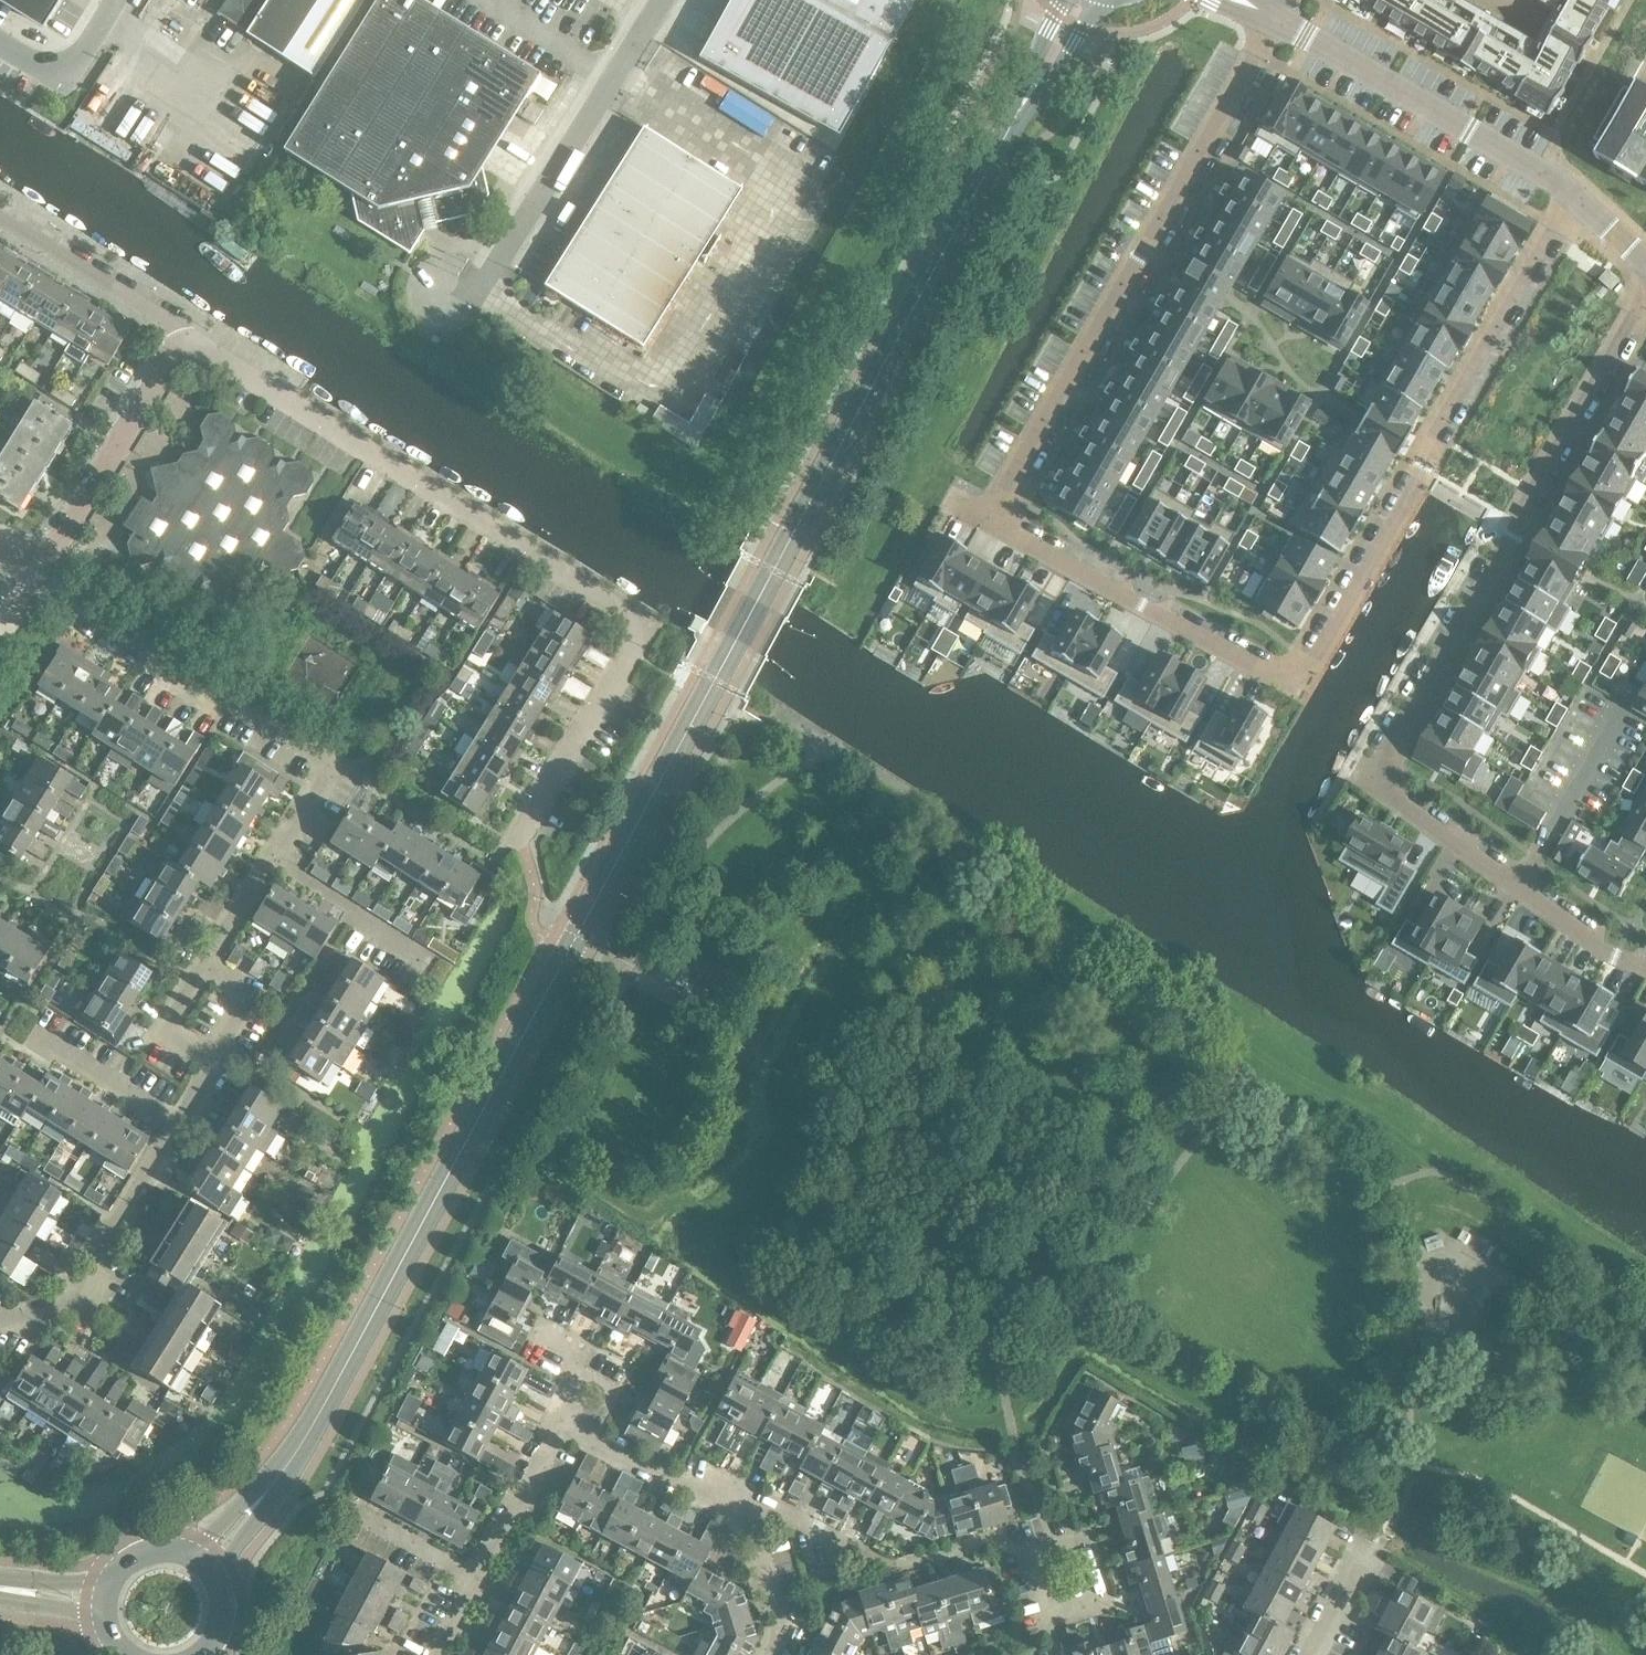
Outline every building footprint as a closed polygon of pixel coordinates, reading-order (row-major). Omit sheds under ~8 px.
[(46,26),(62,0),(4,0),(46,26)] [(217,13),(247,33),(315,78),(365,0),(226,0),(217,13)] [(283,150),(351,193),(357,221),(410,253),(423,231),(421,222),(435,218),(436,223),(453,219),(477,213),(489,194),(482,167),(516,113),(534,124),(543,109),(525,98),(540,75),(497,48),(420,0),(376,0),(283,150)] [(698,58),(839,136),(915,0),(730,0),(698,58)] [(1360,6),(1362,3),(1453,56),(1451,58),(1476,73),(1477,70),(1518,94),(1517,96),(1550,115),(1565,89),(1563,88),(1578,63),(1580,64),(1581,61),(1590,46),(1594,38),(1592,37),(1614,0),(1351,0),(1360,6)] [(1264,106),(1256,119),(1262,122),(1254,136),(1276,149),(1277,147),(1307,96),(1308,94),(1286,81),(1269,109),(1264,106)] [(1595,141),(1598,143),(1598,142),(1617,153),(1610,165),(1637,180),(1636,181),(1640,183),(1640,182),(1642,183),(1642,184),(1645,186),(1645,185),(1645,87),(1640,83),(1633,93),(1625,89),(1595,141)] [(1307,96),(1277,147),(1297,158),(1300,152),(1326,107),(1323,106),(1324,103),(1316,99),(1315,101),(1307,96)] [(1300,152),(1319,163),(1345,118),(1342,117),(1344,115),(1336,110),(1334,112),(1326,107),(1300,152)] [(1355,121),(1354,123),(1345,118),(1319,163),(1338,174),(1364,130),(1362,128),(1363,126),(1355,121)] [(643,127),(572,240),(544,285),(549,289),(547,292),(548,297),(552,299),(557,298),(559,295),(643,347),(699,257),(709,255),(716,244),(713,235),(742,189),(643,127)] [(1338,174),(1358,186),(1384,141),(1381,140),(1383,137),(1375,133),(1373,135),(1364,130),(1338,174)] [(1384,141),(1358,186),(1377,197),(1403,152),(1401,151),(1402,149),(1394,144),(1393,146),(1384,141)] [(1249,150),(1241,145),(1234,157),(1242,162),(1249,150)] [(1422,160),(1414,155),(1412,157),(1403,152),(1377,197),(1378,197),(1381,191),(1398,201),(1394,207),(1396,208),(1422,163),(1420,162),(1422,160)] [(1441,171),(1433,166),(1432,169),(1422,163),(1396,208),(1417,220),(1442,175),(1440,173),(1441,171)] [(1209,213),(1257,240),(1283,195),(1235,168),(1209,213)] [(1278,168),(1272,179),(1280,183),(1286,173),(1278,168)] [(1466,179),(1454,172),(1447,185),(1459,192),(1466,179)] [(1287,188),(1294,177),(1286,173),(1280,183),(1287,188)] [(1311,202),(1319,206),(1325,195),(1317,191),(1311,202)] [(1502,208),(1505,202),(1492,194),(1489,200),(1481,196),(1469,217),(1518,246),(1530,224),(1502,208)] [(1326,210),(1333,200),(1325,195),(1319,206),(1326,210)] [(1292,209),(1287,217),(1297,223),(1302,214),(1292,209)] [(1257,240),(1209,213),(1183,258),(1231,286),(1257,240)] [(1356,213),(1350,224),(1358,229),(1364,218),(1356,213)] [(1431,213),(1427,221),(1438,227),(1442,219),(1431,213)] [(1287,217),(1282,226),(1292,231),(1297,223),(1287,217)] [(1507,265),(1504,264),(1514,246),(1517,247),(1518,246),(1469,217),(1468,219),(1470,220),(1459,239),(1506,266),(1507,265)] [(1365,233),(1372,222),(1364,218),(1358,229),(1365,233)] [(1320,232),(1327,236),(1334,225),(1326,221),(1320,232)] [(1433,235),(1438,227),(1427,221),(1422,228),(1433,235)] [(1327,236),(1335,241),(1341,230),(1334,225),(1327,236)] [(1282,226),(1277,234),(1287,240),(1292,231),(1282,226)] [(1272,243),(1282,249),(1287,240),(1277,234),(1272,243)] [(1404,241),(1396,237),(1390,247),(1398,252),(1404,241)] [(1506,266),(1459,239),(1447,259),(1494,287),(1506,266)] [(1365,244),(1359,254),(1366,259),(1373,248),(1365,244)] [(19,263),(12,258),(15,253),(3,246),(0,252),(0,296),(19,263)] [(1366,259),(1374,263),(1380,253),(1373,248),(1366,259)] [(1267,252),(1262,261),(1272,267),(1277,258),(1267,252)] [(1265,298),(1285,309),(1314,259),(1313,259),(1309,264),(1290,253),(1265,298)] [(1418,261),(1407,254),(1402,262),(1413,268),(1418,261)] [(1177,268),(1170,280),(1218,308),(1226,295),(1231,286),(1183,258),(1177,268)] [(1285,309),(1305,321),(1333,271),(1314,259),(1285,309)] [(1447,259),(1435,280),(1480,306),(1491,287),(1493,289),(1494,287),(1447,259)] [(1256,270),(1266,276),(1272,267),(1262,261),(1256,270)] [(1398,269),(1409,276),(1413,268),(1402,262),(1398,269)] [(0,296),(0,313),(11,319),(41,269),(32,264),(28,269),(19,263),(0,296)] [(51,275),(41,269),(11,319),(30,331),(35,321),(34,321),(56,285),(48,281),(51,275)] [(1256,270),(1251,279),(1261,285),(1266,276),(1256,270)] [(1321,333),(1323,334),(1353,282),(1333,271),(1305,321),(1322,331),(1321,333)] [(1246,289),(1256,294),(1261,285),(1251,279),(1246,289)] [(1170,280),(1144,324),(1192,352),(1218,308),(1170,280)] [(1434,282),(1440,286),(1429,303),(1424,300),(1423,300),(1470,328),(1471,327),(1468,325),(1480,306),(1435,280),(1434,282)] [(1343,346),(1370,300),(1351,289),(1354,283),(1353,282),(1323,334),(1343,346)] [(52,332),(77,291),(68,285),(64,291),(56,285),(34,321),(35,321),(52,332)] [(70,343),(92,307),(84,303),(87,297),(77,291),(52,332),(70,343)] [(1394,302),(1383,296),(1378,303),(1389,310),(1394,302)] [(1412,321),(1458,348),(1470,328),(1423,300),(1412,321)] [(1374,311),(1385,317),(1389,310),(1378,303),(1374,311)] [(92,307),(70,343),(71,343),(65,352),(84,364),(90,355),(89,354),(113,313),(104,307),(100,312),(92,307)] [(123,319),(113,313),(89,354),(90,355),(108,366),(130,330),(120,325),(123,319)] [(1223,329),(1233,334),(1238,326),(1228,320),(1223,329)] [(1458,349),(1458,348),(1412,321),(1400,341),(1444,367),(1455,349),(1457,351),(1458,349)] [(1119,367),(1167,395),(1192,352),(1144,324),(1119,367)] [(1218,337),(1228,343),(1233,334),(1223,329),(1218,337)] [(1213,346),(1223,352),(1228,343),(1218,337),(1213,346)] [(1359,337),(1355,345),(1365,351),(1370,343),(1359,337)] [(1400,341),(1388,362),(1432,388),(1444,367),(1400,341)] [(1355,345),(1350,353),(1361,359),(1365,351),(1355,345)] [(1218,360),(1223,352),(1213,346),(1208,355),(1218,360)] [(14,371),(24,378),(31,367),(21,361),(14,371)] [(1222,418),(1249,372),(1248,371),(1246,373),(1227,362),(1201,407),(1222,418)] [(1376,382),(1421,408),(1432,388),(1388,362),(1387,363),(1376,382)] [(1208,378),(1213,369),(1203,364),(1198,372),(1208,378)] [(42,374),(31,367),(24,378),(35,385),(42,374)] [(1142,439),(1167,395),(1119,367),(1108,387),(1094,411),(1142,439)] [(1640,370),(1628,391),(1645,402),(1645,373),(1640,370)] [(1203,387),(1208,378),(1198,372),(1193,381),(1203,387)] [(1222,418),(1241,430),(1269,383),(1249,372),(1222,418)] [(1337,392),(1344,380),(1337,375),(1330,387),(1337,392)] [(1409,433),(1411,430),(1409,429),(1421,408),(1376,382),(1370,379),(1356,403),(1368,410),(1409,433)] [(1198,395),(1203,387),(1193,381),(1188,389),(1198,395)] [(1241,430),(1261,441),(1288,394),(1287,393),(1285,396),(1269,386),(1270,384),(1269,383),(1241,430)] [(50,394),(61,401),(67,391),(56,384),(50,394)] [(1183,398),(1193,404),(1198,395),(1188,389),(1183,398)] [(77,397),(67,391),(61,401),(71,408),(77,397)] [(1628,391),(1627,393),(1628,394),(1618,412),(1645,429),(1645,402),(1628,391)] [(695,448),(711,420),(721,401),(705,393),(689,423),(660,405),(650,420),(695,448)] [(1261,441),(1281,453),(1308,406),(1288,394),(1261,441)] [(35,403),(9,444),(46,466),(71,426),(35,403)] [(1182,421),(1187,413),(1177,407),(1172,416),(1182,421)] [(1329,417),(1316,410),(1312,417),(1324,425),(1329,417)] [(1360,423),(1355,432),(1396,456),(1401,447),(1405,442),(1409,434),(1409,433),(1368,410),(1363,419),(1360,423)] [(1117,483),(1142,439),(1094,411),(1080,436),(1069,455),(1117,483)] [(123,526),(124,526),(134,533),(127,544),(130,558),(142,565),(155,562),(166,568),(169,582),(181,589),(195,586),(205,592),(208,606),(220,613),(233,610),(241,598),(238,585),(244,575),(258,572),(265,560),(284,572),(297,569),(305,557),(302,544),(283,532),(290,521),(287,507),(293,497),(307,494),(314,482),(311,469),(299,461),(285,464),(275,457),(271,444),(260,437),(247,440),(236,433),(233,419),(221,412),(207,415),(200,427),(203,441),(197,451),(183,454),(176,466),(164,469),(159,493),(152,504),(141,497),(127,500),(120,512),(123,526)] [(1645,454),(1645,453),(1645,429),(1618,412),(1606,432),(1605,431),(1604,433),(1645,457),(1645,455),(1645,454)] [(1177,430),(1182,421),(1172,416),(1168,424),(1177,430)] [(1172,439),(1177,430),(1168,424),(1163,433),(1172,439)] [(1355,432),(1344,451),(1383,473),(1393,457),(1395,458),(1396,456),(1355,432)] [(1158,441),(1167,447),(1172,439),(1163,433),(1158,441)] [(1635,476),(1645,457),(1604,433),(1592,453),(1599,457),(1638,480),(1639,478),(1635,476)] [(1201,437),(1195,448),(1202,453),(1209,442),(1201,437)] [(1309,447),(1298,441),(1294,449),(1305,455),(1309,447)] [(1209,442),(1202,453),(1210,457),(1216,446),(1209,442)] [(46,466),(9,444),(0,459),(0,499),(19,511),(46,466)] [(1372,493),(1383,473),(1344,451),(1332,444),(1321,464),(1372,493)] [(1301,463),(1305,455),(1294,449),(1290,456),(1301,463)] [(1152,451),(1147,459),(1157,465),(1162,457),(1152,451)] [(1581,472),(1627,499),(1638,480),(1599,457),(1592,453),(1591,455),(1593,456),(1584,470),(1583,472),(1581,471),(1581,472)] [(1069,455),(1043,499),(1091,527),(1117,483),(1069,455)] [(1191,471),(1198,460),(1190,456),(1184,466),(1191,471)] [(1147,459),(1142,468),(1152,474),(1157,465),(1147,459)] [(1191,471),(1199,475),(1205,464),(1198,460),(1191,471)] [(1247,464),(1240,460),(1233,471),(1241,475),(1247,464)] [(1255,468),(1247,464),(1241,475),(1249,480),(1255,468)] [(1363,513),(1361,511),(1372,493),(1321,464),(1310,484),(1362,514),(1363,513)] [(1142,468),(1137,477),(1147,482),(1152,474),(1142,468)] [(1612,516),(1622,499),(1626,501),(1627,499),(1581,472),(1569,493),(1615,520),(1616,519),(1612,516)] [(1137,477),(1132,485),(1142,491),(1147,482),(1137,477)] [(1237,483),(1229,479),(1223,490),(1230,494),(1237,483)] [(1287,487),(1276,481),(1272,488),(1282,495),(1287,487)] [(1244,488),(1237,483),(1230,494),(1238,498),(1244,488)] [(1298,503),(1351,534),(1362,514),(1310,484),(1298,503)] [(1175,499),(1154,488),(1125,538),(1146,550),(1175,499)] [(1282,495),(1272,488),(1267,496),(1278,502),(1282,495)] [(1559,514),(1604,539),(1615,520),(1569,493),(1568,495),(1570,496),(1559,514)] [(1132,509),(1137,500),(1127,494),(1122,503),(1132,509)] [(1165,561),(1194,511),(1175,499),(1146,550),(1165,561)] [(1122,503),(1117,512),(1127,517),(1132,509),(1122,503)] [(1348,534),(1350,535),(1351,534),(1298,503),(1287,524),(1299,531),(1337,553),(1348,534)] [(350,552),(375,511),(366,505),(363,510),(354,504),(331,540),(350,552)] [(375,511),(350,552),(368,562),(390,526),(383,522),(385,517),(375,511)] [(1185,572),(1214,522),(1212,521),(1209,527),(1193,517),(1196,512),(1194,511),(1165,561),(1185,572)] [(1122,526),(1127,517),(1117,512),(1112,520),(1122,526)] [(1545,535),(1587,559),(1588,558),(1586,557),(1597,538),(1603,541),(1604,539),(1559,514),(1547,534),(1546,533),(1545,535)] [(1112,520),(1107,529),(1117,535),(1122,526),(1112,520)] [(1205,584),(1235,534),(1214,522),(1185,572),(1205,584)] [(390,526),(368,562),(386,574),(411,534),(402,528),(399,532),(390,526)] [(1247,531),(1243,539),(1253,545),(1258,537),(1247,531)] [(411,534),(386,574),(404,585),(426,549),(418,544),(421,540),(411,534)] [(1288,535),(1275,557),(1322,584),(1323,583),(1321,581),(1332,561),(1288,535)] [(1540,543),(1532,556),(1533,556),(1575,581),(1587,559),(1545,535),(1540,543)] [(913,586),(934,598),(932,601),(935,603),(965,552),(966,550),(942,536),(913,586)] [(1253,545),(1243,539),(1238,546),(1249,552),(1253,545)] [(426,549),(404,585),(422,596),(447,556),(437,550),(435,555),(426,549)] [(965,552),(935,603),(959,617),(989,566),(985,564),(965,552)] [(447,556),(422,596),(441,608),(463,572),(454,567),(457,562),(447,556)] [(1533,556),(1532,556),(1530,559),(1532,560),(1521,580),(1571,609),(1572,608),(1566,604),(1579,583),(1575,581),(1533,556)] [(1275,557),(1263,578),(1310,605),(1322,584),(1275,557)] [(1645,575),(1645,564),(1639,560),(1634,570),(1645,576),(1645,575)] [(989,566),(959,617),(984,631),(1013,580),(989,566)] [(463,572),(441,608),(458,619),(483,579),(473,572),(471,577),(463,572)] [(326,591),(332,581),(322,574),(315,585),(326,591)] [(1013,580),(984,631),(982,633),(1020,655),(1035,629),(1022,622),(1039,592),(1014,578),(1013,580)] [(1219,578),(1215,586),(1227,593),(1231,585),(1219,578)] [(1263,578),(1250,599),(1258,604),(1255,609),(1269,617),(1272,612),(1295,625),(1307,605),(1309,606),(1310,605),(1263,578)] [(483,579),(458,619),(477,631),(499,595),(490,589),(493,585),(483,579)] [(1558,631),(1571,609),(1521,580),(1508,602),(1558,631)] [(332,581),(326,591),(336,598),(343,588),(332,581)] [(514,583),(501,605),(511,611),(518,601),(525,589),(514,583)] [(896,603),(902,592),(894,587),(888,598),(896,603)] [(361,614),(368,603),(358,597),(351,607),(361,614)] [(1543,649),(1535,645),(1546,626),(1557,633),(1558,631),(1508,602),(1506,606),(1502,604),(1494,618),(1497,620),(1496,622),(1494,621),(1493,623),(1542,651),(1543,649)] [(368,603),(361,614),(372,620),(378,610),(368,603)] [(511,611),(501,605),(494,615),(504,622),(511,611)] [(546,607),(534,626),(542,631),(582,656),(588,646),(584,643),(590,634),(546,607)] [(1058,640),(1045,632),(1031,657),(1067,678),(1098,623),(1076,610),(1058,640)] [(687,629),(699,635),(705,623),(694,617),(687,629)] [(1618,624),(1606,617),(1601,626),(1613,633),(1618,624)] [(397,636),(403,625),(393,619),(387,630),(397,636)] [(1630,638),(1637,626),(1630,622),(1623,634),(1630,638)] [(1121,636),(1098,623),(1067,678),(1103,699),(1117,673),(1104,666),(1121,636)] [(1481,643),(1530,671),(1542,651),(1493,623),(1481,643)] [(403,625),(397,636),(408,642),(414,632),(403,625)] [(1601,626),(1595,636),(1607,643),(1613,633),(1601,626)] [(951,632),(943,627),(931,649),(938,654),(951,632)] [(495,637),(485,630),(478,641),(488,648),(495,637)] [(530,649),(566,672),(572,663),(576,666),(582,656),(542,631),(530,649)] [(938,654),(946,658),(959,636),(951,632),(938,654)] [(472,651),(482,658),(488,648),(478,641),(472,651)] [(433,659),(440,648),(429,642),(423,652),(433,659)] [(1517,690),(1527,672),(1529,673),(1530,671),(1481,643),(1481,645),(1482,646),(1471,665),(1522,694),(1523,693),(1517,690)] [(440,648),(433,659),(444,665),(450,655),(440,648)] [(59,699),(84,657),(71,649),(68,653),(62,649),(59,653),(58,653),(37,686),(59,699)] [(519,667),(560,692),(566,682),(561,679),(566,672),(530,649),(519,667)] [(1141,684),(1128,676),(1113,702),(1149,722),(1181,667),(1158,654),(1141,684)] [(1617,670),(1622,661),(1611,654),(1605,663),(1617,670)] [(1587,677),(1593,668),(1581,661),(1576,670),(1587,677)] [(79,666),(59,699),(79,711),(99,679),(104,670),(91,662),(89,666),(82,662),(79,666)] [(1600,672),(1611,679),(1617,670),(1605,663),(1600,672)] [(1509,716),(1522,694),(1471,665),(1459,687),(1509,716)] [(455,678),(466,684),(473,673),(462,666),(455,678)] [(508,685),(544,707),(549,699),(554,702),(560,692),(519,667),(508,685)] [(1204,681),(1181,667),(1149,722),(1185,743),(1200,718),(1187,710),(1204,681)] [(1570,680),(1582,686),(1587,677),(1576,670),(1570,680)] [(79,711),(98,723),(99,724),(113,702),(114,703),(121,692),(107,683),(110,679),(103,674),(100,679),(99,679),(79,711)] [(466,684),(455,678),(449,687),(460,694),(466,684)] [(497,703),(537,728),(543,718),(539,715),(544,707),(508,685),(497,703)] [(1645,716),(1645,687),(1643,686),(1631,707),(1645,716)] [(1446,709),(1491,735),(1502,714),(1509,718),(1509,716),(1459,687),(1446,709)] [(91,734),(112,748),(113,748),(134,715),(144,699),(134,693),(124,709),(114,703),(113,702),(99,724),(98,723),(91,734)] [(1209,721),(1194,748),(1234,771),(1248,745),(1252,747),(1263,728),(1259,726),(1266,714),(1240,699),(1222,728),(1209,721)] [(429,711),(440,717),(446,707),(436,700),(429,711)] [(1569,709),(1557,702),(1552,712),(1563,718),(1569,709)] [(486,721),(522,743),(527,735),(531,738),(537,728),(497,703),(486,721)] [(128,769),(133,761),(154,728),(163,712),(153,706),(143,721),(134,715),(113,748),(112,748),(107,756),(128,769)] [(1486,759),(1473,752),(1484,733),(1490,736),(1491,735),(1446,709),(1439,721),(1435,719),(1431,725),(1435,728),(1434,729),(1433,728),(1432,729),(1457,744),(1486,760),(1486,759)] [(440,717),(429,711),(423,721),(433,727),(440,717)] [(1552,712),(1546,721),(1558,728),(1563,718),(1552,712)] [(133,761),(153,773),(154,774),(175,741),(184,725),(173,718),(164,734),(154,728),(133,761)] [(11,728),(27,738),(32,729),(17,719),(11,728)] [(474,739),(515,764),(521,754),(517,751),(522,743),(486,721),(474,739)] [(1444,765),(1473,782),(1486,760),(1457,744),(1432,729),(1415,758),(1439,772),(1444,765)] [(154,774),(153,773),(147,781),(168,794),(173,786),(174,786),(205,738),(194,731),(184,747),(175,741),(154,774)] [(38,733),(33,741),(48,751),(53,742),(38,733)] [(406,747),(417,753),(424,743),(413,736),(406,747)] [(515,764),(474,739),(463,757),(499,779),(504,771),(508,774),(515,764)] [(208,744),(199,759),(207,764),(217,749),(208,744)] [(53,754),(68,763),(73,755),(58,745),(53,754)] [(1544,753),(1532,746),(1527,755),(1538,762),(1544,753)] [(417,753),(406,747),(400,757),(411,763),(417,753)] [(228,786),(260,806),(269,794),(276,798),(288,779),(243,751),(237,762),(241,764),(228,786)] [(1527,755),(1521,765),(1533,771),(1538,762),(1527,755)] [(87,788),(86,787),(38,757),(25,778),(58,799),(64,789),(80,799),(87,788)] [(452,775),(492,801),(498,790),(494,787),(499,779),(463,757),(452,775)] [(195,765),(186,780),(194,786),(204,771),(195,765)] [(1640,785),(1645,775),(1634,768),(1628,778),(1640,785)] [(492,801),(452,775),(441,793),(476,816),(482,807),(487,810),(492,801)] [(12,799),(45,819),(52,809),(67,819),(74,809),(58,799),(25,778),(12,799)] [(1623,787),(1635,794),(1640,785),(1628,778),(1623,787)] [(191,791),(183,785),(173,800),(182,806),(191,791)] [(215,806),(248,827),(256,813),(261,816),(265,810),(260,806),(228,786),(215,806)] [(0,802),(0,819),(33,839),(39,829),(55,839),(61,829),(45,819),(12,799),(5,794),(0,802)] [(1645,851),(1645,796),(1624,834),(1625,834),(1619,844),(1612,841),(1611,842),(1641,859),(1645,851)] [(1537,830),(1547,813),(1518,797),(1509,813),(1537,830)] [(170,806),(160,821),(169,826),(179,811),(170,806)] [(203,826),(235,847),(243,834),(249,836),(253,830),(248,827),(215,806),(203,826)] [(351,855),(371,822),(350,809),(330,842),(351,855)] [(140,815),(131,830),(140,836),(149,820),(140,815)] [(1377,905),(1393,914),(1418,871),(1405,863),(1407,858),(1406,858),(1413,846),(1396,836),(1399,832),(1383,823),(1380,827),(1363,817),(1361,821),(1357,819),(1346,839),(1350,841),(1347,845),(1363,854),(1354,869),(1387,888),(1377,905)] [(42,859),(49,849),(33,839),(0,819),(0,849),(19,861),(26,849),(42,859)] [(371,822),(351,855),(372,868),(374,865),(373,864),(391,835),(390,835),(371,822)] [(392,876),(397,869),(398,870),(419,837),(397,823),(390,835),(391,835),(373,864),(374,865),(392,876)] [(190,847),(223,867),(231,854),(236,857),(240,850),(235,847),(203,826),(190,847)] [(136,840),(128,835),(118,850),(127,856),(136,840)] [(419,837),(398,870),(418,882),(439,850),(419,837)] [(1634,871),(1641,859),(1611,842),(1604,854),(1591,846),(1577,872),(1621,897),(1635,872),(1634,871)] [(1552,857),(1559,861),(1566,849),(1559,845),(1552,857)] [(223,867),(190,847),(178,866),(177,867),(199,881),(209,888),(218,874),(223,877),(227,870),(222,867),(223,867)] [(439,895),(459,862),(439,850),(418,882),(439,895)] [(124,860),(115,855),(105,871),(114,876),(124,860)] [(154,880),(180,897),(186,901),(191,904),(196,896),(191,893),(199,881),(177,867),(178,866),(167,859),(154,880)] [(459,862),(439,895),(458,907),(453,916),(465,924),(494,878),(475,865),(472,870),(459,862)] [(310,873),(326,882),(331,874),(315,864),(310,873)] [(102,876),(93,891),(101,896),(111,881),(102,876)] [(337,878),(332,886),(347,896),(352,887),(337,878)] [(180,897),(154,880),(142,900),(141,901),(174,921),(179,924),(183,918),(178,914),(186,901),(180,897)] [(253,919),(273,932),(274,932),(294,900),(273,886),(253,919)] [(357,890),(352,899),(367,908),(373,900),(357,890)] [(120,917),(161,942),(167,947),(174,936),(167,932),(174,921),(141,901),(142,900),(134,895),(120,917)] [(1393,943),(1429,964),(1462,908),(1439,895),(1420,927),(1407,919),(1393,943)] [(315,912),(294,900),(274,932),(273,932),(268,940),(289,954),(295,945),(294,945),(315,912)] [(372,912),(388,921),(393,913),(377,903),(372,912)] [(1462,908),(1429,964),(1465,984),(1480,959),(1467,952),(1483,923),(1462,911),(1463,909),(1462,908)] [(315,958),(336,926),(315,912),(294,945),(295,945),(315,958)] [(397,916),(392,924),(408,934),(413,925),(397,916)] [(11,921),(9,920),(6,925),(7,925),(0,935),(0,973),(3,975),(6,972),(6,970),(27,938),(27,937),(13,929),(16,924),(11,921)] [(80,928),(71,943),(80,949),(89,933),(80,928)] [(417,929),(412,937),(428,947),(433,938),(417,929)] [(28,984),(53,944),(31,930),(27,937),(27,938),(6,970),(18,977),(15,982),(24,988),(27,983),(28,984)] [(1475,984),(1511,1005),(1517,994),(1519,995),(1520,993),(1520,992),(1543,953),(1518,939),(1502,968),(1489,960),(1475,984)] [(228,959),(236,965),(246,949),(237,944),(228,959)] [(67,949),(58,964),(57,965),(66,970),(76,955),(67,949)] [(384,979),(382,977),(336,949),(329,960),(345,969),(338,979),(371,1000),(384,979)] [(119,952),(106,973),(138,994),(145,983),(149,986),(156,975),(119,952)] [(1520,992),(1520,993),(1519,995),(1542,1008),(1545,1003),(1565,969),(1544,956),(1545,954),(1543,953),(1520,992)] [(258,978),(267,963),(259,957),(249,973),(258,978)] [(54,990),(63,975),(54,969),(45,985),(54,990)] [(1547,1011),(1540,1022),(1560,1034),(1559,1035),(1561,1036),(1592,982),(1591,981),(1590,983),(1565,969),(1545,1003),(1542,1008),(1547,1011)] [(278,991),(287,975),(279,970),(269,985),(278,991)] [(371,1000),(338,979),(323,970),(316,980),(332,990),(326,999),(359,1020),(371,1000)] [(138,994),(106,973),(93,994),(125,1014),(126,1014),(134,1001),(139,1004),(143,998),(138,994)] [(1615,995),(1592,982),(1561,1036),(1597,1057),(1612,1031),(1599,1024),(1615,995)] [(1451,998),(1460,1003),(1467,992),(1457,986),(1451,998)] [(319,1010),(313,1019),(355,1046),(367,1026),(358,1020),(359,1020),(326,999),(326,1000),(310,990),(304,1000),(319,1010)] [(133,1019),(132,1018),(126,1014),(125,1014),(93,994),(79,1015),(120,1040),(133,1019)] [(43,1012),(47,1005),(49,1003),(39,996),(34,1006),(43,1012)] [(306,1030),(300,1040),(333,1060),(332,1062),(342,1067),(355,1046),(313,1019),(313,1020),(297,1010),(291,1020),(306,1030)] [(1518,1030),(1528,1035),(1534,1024),(1525,1018),(1518,1030)] [(1643,1078),(1645,1073),(1645,1019),(1635,1038),(1622,1030),(1606,1057),(1643,1078)] [(1544,1029),(1534,1024),(1528,1035),(1537,1041),(1544,1029)] [(320,1082),(332,1062),(333,1060),(300,1040),(284,1030),(278,1041),(294,1050),(287,1061),(320,1082)] [(20,1073),(24,1065),(15,1060),(11,1067),(0,1061),(0,1105),(20,1073)] [(1580,1073),(1589,1078),(1596,1067),(1587,1061),(1580,1073)] [(28,1108),(48,1076),(38,1069),(31,1080),(20,1073),(0,1105),(0,1118),(16,1127),(21,1119),(28,1108)] [(58,1082),(48,1076),(28,1108),(47,1120),(67,1088),(72,1080),(62,1074),(58,1082)] [(269,1127),(283,1106),(234,1076),(228,1087),(243,1096),(237,1106),(237,1107),(269,1127)] [(67,1132),(87,1100),(92,1092),(83,1087),(78,1095),(67,1088),(47,1120),(67,1132)] [(269,1128),(269,1127),(237,1107),(237,1106),(221,1097),(215,1107),(230,1117),(224,1126),(224,1127),(257,1147),(256,1148),(265,1153),(278,1133),(269,1128)] [(87,1145),(108,1113),(111,1108),(104,1104),(101,1109),(87,1100),(67,1132),(87,1145)] [(108,1113),(87,1145),(108,1158),(128,1126),(131,1121),(124,1117),(121,1121),(108,1113)] [(244,1167),(256,1148),(257,1147),(224,1127),(224,1126),(208,1117),(202,1127),(218,1137),(212,1147),(244,1167)] [(124,1179),(129,1171),(152,1134),(144,1129),(141,1134),(128,1126),(108,1158),(103,1165),(124,1179)] [(231,1188),(244,1167),(212,1147),(196,1137),(189,1147),(205,1157),(199,1167),(231,1188)] [(20,1163),(25,1154),(10,1145),(5,1154),(20,1163)] [(25,1154),(20,1163),(35,1173),(41,1164),(25,1154)] [(218,1209),(218,1208),(231,1188),(199,1167),(183,1157),(177,1167),(192,1177),(185,1189),(218,1209)] [(43,1170),(59,1180),(64,1171),(49,1161),(43,1170)] [(15,1195),(48,1215),(61,1194),(28,1173),(15,1194),(15,1195)] [(69,1174),(63,1183),(79,1193),(84,1184),(69,1174)] [(84,1195),(99,1205),(105,1196),(89,1186),(84,1195)] [(35,1236),(48,1215),(15,1195),(15,1194),(8,1189),(0,1202),(0,1214),(35,1236)] [(162,1242),(154,1256),(149,1253),(145,1260),(150,1263),(149,1263),(152,1265),(146,1276),(164,1287),(166,1285),(178,1293),(180,1290),(183,1282),(221,1222),(189,1201),(180,1215),(175,1212),(171,1219),(175,1222),(167,1235),(162,1233),(158,1239),(162,1242)] [(100,1218),(89,1211),(83,1222),(93,1228),(100,1218)] [(23,1256),(35,1236),(0,1214),(0,1242),(23,1256)] [(76,1233),(70,1243),(80,1250),(87,1239),(76,1233)] [(498,1291),(524,1304),(534,1286),(542,1290),(542,1289),(551,1272),(550,1272),(555,1262),(511,1239),(502,1256),(513,1263),(498,1291)] [(0,1242),(0,1272),(18,1283),(32,1262),(23,1256),(0,1242)] [(614,1243),(610,1251),(617,1254),(621,1246),(614,1243)] [(74,1259),(64,1253),(57,1264),(68,1270),(74,1259)] [(562,1291),(581,1300),(595,1274),(559,1255),(555,1262),(550,1272),(551,1272),(542,1289),(542,1290),(558,1299),(562,1291)] [(470,1275),(487,1284),(496,1265),(479,1256),(470,1275)] [(50,1285),(56,1276),(40,1267),(35,1275),(50,1285)] [(595,1319),(611,1327),(630,1293),(634,1286),(599,1267),(595,1274),(581,1300),(600,1311),(595,1319)] [(144,1357),(137,1368),(170,1389),(221,1306),(183,1282),(180,1290),(184,1293),(175,1307),(149,1290),(143,1300),(169,1316),(163,1327),(136,1310),(130,1320),(157,1337),(150,1347),(124,1330),(118,1340),(144,1357)] [(511,1349),(514,1344),(523,1327),(514,1323),(524,1304),(498,1291),(477,1331),(511,1349)] [(651,1338),(665,1312),(630,1293),(611,1327),(628,1336),(632,1328),(651,1338)] [(456,1320),(463,1307),(453,1301),(445,1314),(456,1320)] [(701,1331),(685,1322),(690,1313),(670,1303),(665,1312),(651,1338),(670,1348),(666,1356),(683,1366),(683,1365),(693,1370),(704,1349),(698,1337),(701,1331)] [(30,1356),(16,1380),(10,1389),(5,1397),(27,1411),(53,1370),(62,1354),(52,1347),(42,1364),(30,1356)] [(480,1375),(514,1393),(520,1381),(552,1398),(558,1387),(493,1351),(480,1375)] [(655,1395),(681,1409),(700,1374),(693,1370),(683,1365),(683,1366),(666,1356),(656,1373),(665,1377),(655,1395)] [(62,1376),(53,1370),(27,1411),(47,1423),(73,1383),(83,1366),(73,1360),(62,1376)] [(737,1371),(714,1413),(727,1420),(715,1443),(725,1449),(760,1384),(737,1371)] [(73,1383),(47,1423),(68,1436),(93,1396),(104,1379),(93,1372),(82,1389),(73,1383)] [(480,1375),(468,1397),(534,1432),(539,1422),(520,1411),(521,1410),(508,1404),(514,1393),(480,1375)] [(760,1384),(725,1449),(736,1454),(748,1431),(760,1437),(778,1403),(779,1404),(783,1396),(760,1384)] [(102,1401),(93,1396),(68,1436),(88,1448),(93,1441),(92,1441),(113,1408),(124,1392),(113,1385),(102,1401)] [(1116,1424),(1125,1408),(1127,1406),(1093,1388),(1070,1431),(1077,1455),(1077,1456),(1110,1446),(1111,1447),(1116,1445),(1112,1434),(1117,1425),(1116,1424)] [(397,1419),(446,1435),(454,1412),(405,1395),(397,1419)] [(658,1453),(662,1444),(681,1409),(655,1395),(645,1413),(637,1409),(624,1435),(658,1453)] [(456,1419),(490,1437),(497,1426),(528,1443),(534,1432),(468,1397),(456,1419)] [(92,1441),(93,1441),(114,1454),(121,1442),(134,1450),(158,1413),(134,1398),(123,1415),(113,1408),(92,1441)] [(770,1472),(800,1415),(779,1404),(778,1403),(760,1437),(772,1444),(759,1467),(770,1472)] [(800,1415),(770,1472),(780,1478),(793,1455),(803,1460),(804,1461),(818,1435),(820,1436),(824,1428),(800,1415)] [(515,1466),(495,1455),(484,1449),(490,1437),(456,1419),(443,1443),(478,1461),(489,1467),(501,1473),(509,1477),(515,1466)] [(822,1481),(845,1439),(824,1428),(820,1436),(818,1435),(804,1461),(803,1460),(799,1468),(822,1481)] [(845,1439),(822,1481),(845,1493),(867,1451),(845,1439)] [(1197,1445),(1181,1450),(1185,1463),(1201,1459),(1197,1445)] [(1087,1472),(1094,1494),(1102,1491),(1101,1490),(1122,1484),(1122,1483),(1111,1447),(1110,1446),(1077,1456),(1077,1455),(1073,1456),(1078,1475),(1087,1472)] [(867,1451),(845,1493),(867,1504),(885,1470),(886,1471),(890,1463),(867,1451)] [(580,1522),(598,1488),(587,1482),(599,1459),(587,1452),(556,1510),(580,1522)] [(416,1470),(412,1478),(411,1477),(393,1511),(416,1524),(434,1490),(440,1478),(446,1466),(436,1460),(427,1477),(416,1470)] [(963,1466),(967,1480),(978,1477),(974,1463),(963,1466)] [(393,1511),(411,1477),(388,1465),(370,1499),(393,1511)] [(446,1466),(440,1478),(450,1484),(457,1472),(446,1466)] [(956,1533),(955,1533),(956,1536),(981,1529),(970,1491),(967,1480),(963,1466),(951,1470),(956,1487),(943,1491),(944,1494),(945,1493),(947,1497),(946,1498),(956,1533)] [(889,1516),(907,1482),(886,1471),(885,1470),(867,1504),(878,1510),(871,1521),(872,1522),(866,1534),(878,1540),(890,1517),(889,1516)] [(598,1488),(580,1522),(602,1534),(633,1477),(622,1471),(610,1495),(598,1488)] [(1251,1472),(1233,1477),(1237,1489),(1254,1484),(1251,1472)] [(1122,1525),(1151,1516),(1145,1498),(1154,1495),(1148,1475),(1122,1483),(1122,1484),(1101,1490),(1102,1491),(1107,1508),(1116,1505),(1122,1525)] [(633,1477),(602,1534),(624,1546),(642,1512),(632,1507),(638,1495),(637,1494),(643,1482),(633,1477)] [(788,1492),(798,1498),(805,1485),(794,1480),(788,1492)] [(934,1497),(908,1483),(907,1482),(889,1516),(890,1517),(933,1540),(955,1533),(956,1533),(946,1498),(947,1497),(945,1493),(944,1494),(934,1497)] [(492,1490),(480,1484),(474,1497),(486,1503),(492,1490)] [(1003,1508),(1011,1505),(1005,1484),(996,1487),(995,1484),(987,1486),(970,1491),(981,1529),(1007,1521),(1003,1508)] [(438,1535),(456,1501),(434,1490),(416,1524),(438,1535)] [(670,1513),(677,1501),(667,1495),(660,1508),(670,1513)] [(832,1516),(839,1503),(828,1498),(822,1510),(832,1516)] [(456,1501),(438,1535),(461,1548),(480,1514),(456,1501)] [(682,1518),(688,1507),(677,1501),(670,1513),(665,1524),(664,1524),(646,1558),(669,1570),(687,1536),(676,1531),(683,1519),(682,1518)] [(1267,1508),(1254,1501),(1250,1509),(1263,1515),(1267,1508)] [(839,1503),(832,1516),(843,1521),(849,1509),(839,1503)] [(1286,1527),(1324,1548),(1335,1527),(1297,1506),(1286,1527)] [(1250,1509),(1246,1517),(1258,1523),(1263,1515),(1250,1509)] [(642,1512),(624,1546),(646,1558),(664,1524),(642,1512)] [(1163,1513),(1151,1517),(1151,1516),(1122,1525),(1128,1546),(1119,1548),(1125,1566),(1162,1555),(1158,1540),(1164,1538),(1168,1530),(1163,1513)] [(722,1525),(711,1519),(704,1531),(698,1542),(687,1536),(669,1570),(691,1582),(692,1582),(699,1568),(700,1568),(710,1549),(709,1548),(715,1537),(722,1525)] [(1275,1547),(1313,1568),(1324,1548),(1286,1527),(1275,1547)] [(581,1564),(524,1534),(518,1544),(538,1554),(532,1565),(570,1585),(581,1564)] [(1229,1548),(1241,1555),(1245,1547),(1233,1540),(1229,1548)] [(1264,1567),(1302,1588),(1313,1568),(1275,1547),(1264,1567)] [(1241,1555),(1229,1548),(1224,1557),(1237,1563),(1241,1555)] [(425,1583),(367,1552),(356,1573),(394,1593),(400,1583),(419,1593),(425,1583)] [(1139,1582),(1145,1601),(1174,1593),(1162,1555),(1125,1566),(1130,1584),(1139,1582)] [(570,1585),(532,1565),(526,1576),(507,1566),(502,1574),(559,1605),(570,1585)] [(1302,1588),(1264,1567),(1254,1587),(1291,1608),(1302,1588)] [(681,1601),(699,1611),(709,1617),(712,1626),(749,1615),(741,1590),(700,1568),(699,1568),(692,1582),(691,1582),(681,1601)] [(996,1576),(988,1578),(985,1568),(959,1576),(971,1617),(972,1617),(974,1625),(1008,1614),(996,1576)] [(346,1593),(403,1624),(408,1615),(388,1604),(394,1593),(356,1573),(346,1593)] [(511,1605),(549,1625),(559,1605),(502,1574),(497,1584),(516,1594),(511,1605)] [(935,1583),(954,1645),(965,1642),(960,1625),(963,1619),(971,1617),(959,1576),(935,1583)] [(883,1585),(902,1647),(913,1644),(909,1631),(921,1627),(917,1614),(918,1614),(911,1590),(912,1590),(908,1577),(883,1585)] [(1208,1588),(1220,1595),(1224,1587),(1212,1580),(1208,1588)] [(954,1645),(935,1583),(912,1590),(911,1590),(918,1614),(917,1614),(921,1627),(922,1627),(924,1636),(937,1632),(943,1649),(954,1645)] [(902,1647),(883,1585),(857,1593),(859,1597),(860,1597),(870,1629),(871,1628),(872,1633),(881,1631),(885,1633),(891,1651),(902,1647)] [(1281,1627),(1282,1626),(1291,1608),(1254,1587),(1242,1608),(1253,1614),(1254,1613),(1281,1627)] [(1372,1589),(1367,1598),(1425,1628),(1436,1607),(1398,1587),(1392,1599),(1372,1589)] [(1220,1595),(1208,1588),(1203,1596),(1216,1603),(1220,1595)] [(337,1616),(368,1632),(372,1634),(378,1623),(399,1633),(403,1624),(346,1593),(334,1614),(337,1616)] [(1167,1638),(1186,1632),(1174,1593),(1145,1601),(1151,1622),(1143,1624),(1149,1643),(1150,1643),(1154,1654),(1168,1654),(1172,1654),(1167,1638)] [(813,1646),(830,1654),(852,1654),(861,1637),(872,1633),(871,1628),(870,1629),(860,1597),(859,1597),(835,1604),(813,1646)] [(1414,1648),(1415,1647),(1425,1628),(1367,1598),(1362,1607),(1382,1617),(1375,1629),(1387,1636),(1388,1634),(1414,1648)] [(481,1614),(538,1645),(549,1625),(511,1605),(505,1616),(486,1605),(481,1614)] [(1243,1633),(1282,1653),(1293,1632),(1282,1626),(1281,1627),(1254,1613),(1253,1614),(1243,1633)] [(509,1654),(533,1654),(538,1645),(481,1614),(476,1623),(495,1634),(490,1645),(509,1654)] [(756,1639),(749,1615),(712,1626),(715,1635),(709,1646),(720,1650),(717,1654),(748,1654),(756,1639)] [(368,1632),(337,1616),(323,1642),(325,1654),(361,1654),(360,1648),(368,1632)] [(1111,1654),(1154,1654),(1150,1643),(1149,1643),(1143,1624),(1125,1630),(1128,1639),(1108,1645),(1111,1654)] [(1243,1633),(1233,1652),(1225,1647),(1222,1654),(1281,1654),(1282,1653),(1243,1633)] [(1379,1654),(1425,1654),(1426,1653),(1415,1647),(1414,1648),(1388,1634),(1387,1636),(1377,1654),(1379,1654)] [(1016,1637),(1006,1639),(1010,1652),(1019,1650),(1016,1637)] [(997,1641),(982,1645),(985,1654),(1001,1654),(997,1641)] [(1062,1653),(1062,1654),(1111,1654),(1108,1645),(1088,1651),(1086,1642),(1061,1650),(1062,1653)] [(459,1654),(482,1654),(464,1645),(459,1654)] [(490,1645),(484,1654),(509,1654),(490,1645)] [(808,1654),(830,1654),(813,1646),(808,1654)]
